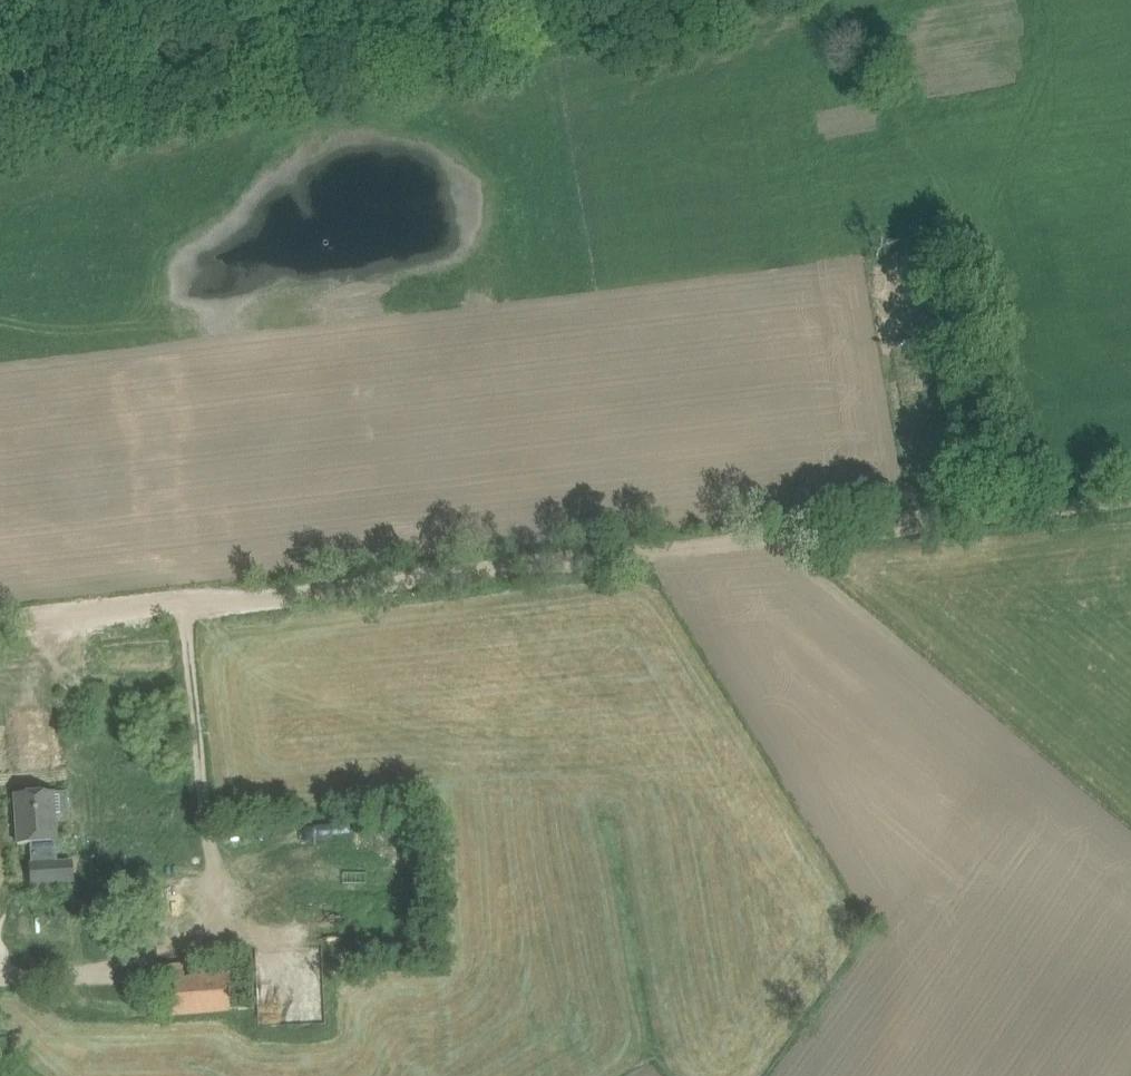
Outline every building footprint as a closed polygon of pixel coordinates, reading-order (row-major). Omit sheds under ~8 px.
[(54,792),(14,794),(17,844),(30,843),(31,864),(30,864),(31,885),(74,882),(73,861),(57,862),(56,842),(57,842),(54,792)] [(188,964),(166,965),(168,1015),(190,1014),(215,1013),(230,1013),(228,963),(228,962),(188,964)]
